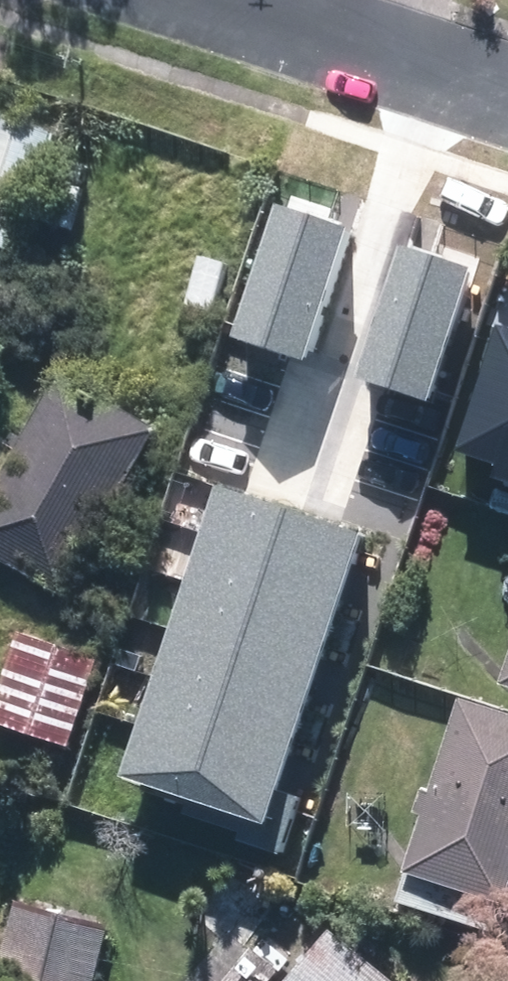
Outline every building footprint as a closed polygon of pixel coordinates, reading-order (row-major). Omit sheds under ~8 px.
[(0,119),(0,248),(16,253),(53,136),(0,119)] [(343,227),(272,204),(229,337),(300,360),(343,227)] [(472,265),(401,242),(358,375),(430,398),(472,265)] [(494,323),(454,446),(498,461),(492,479),(507,484),(507,328),(494,323)] [(66,371),(0,484),(0,554),(63,590),(160,425),(66,371)] [(116,773),(258,823),(360,534),(218,484),(116,773)] [(82,740),(111,653),(30,626),(1,713),(82,740)] [(498,685),(507,689),(507,653),(498,685)] [(507,886),(507,711),(452,694),(399,869),(504,900),(507,886)] [(118,920),(23,899),(4,980),(105,980),(118,920)] [(356,921),(307,980),(432,980),(356,921)]
